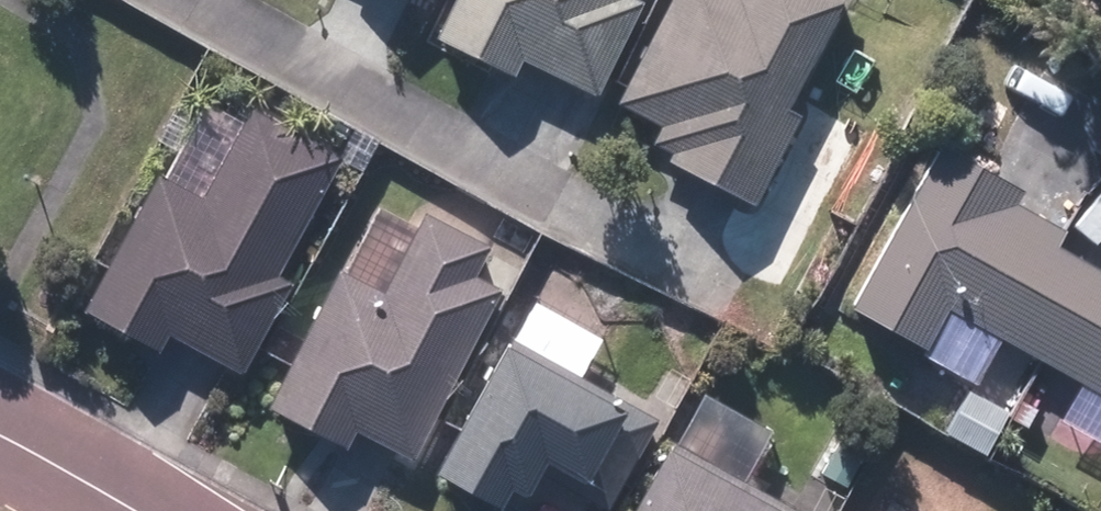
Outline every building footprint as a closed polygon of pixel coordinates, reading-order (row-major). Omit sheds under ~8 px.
[(437,40),(510,76),(519,58),(554,75),(594,94),(638,6),(625,0),(457,0),(437,40)] [(840,0),(672,0),(620,106),(663,127),(654,145),(676,156),(671,167),(714,188),(754,207),(798,119),(784,113),(840,0)] [(275,280),(341,160),(253,112),(202,202),(159,179),(86,312),(158,351),(168,333),(202,352),(240,373),(288,287),(275,280)] [(852,308),(922,347),(943,310),(1100,398),(1100,275),(1089,268),(1053,248),(1062,233),(1014,206),(1021,194),(999,182),(941,149),(852,308)] [(383,447),(412,462),(502,292),(473,277),(486,253),(423,220),(382,296),(339,273),(269,406),(346,447),(354,432),(383,447)] [(654,420),(509,343),(505,352),(500,349),(433,473),(495,506),(505,487),(523,497),(541,464),(574,482),(610,501),(654,420)] [(672,448),(667,456),(662,454),(631,510),(790,510),(672,448)]
